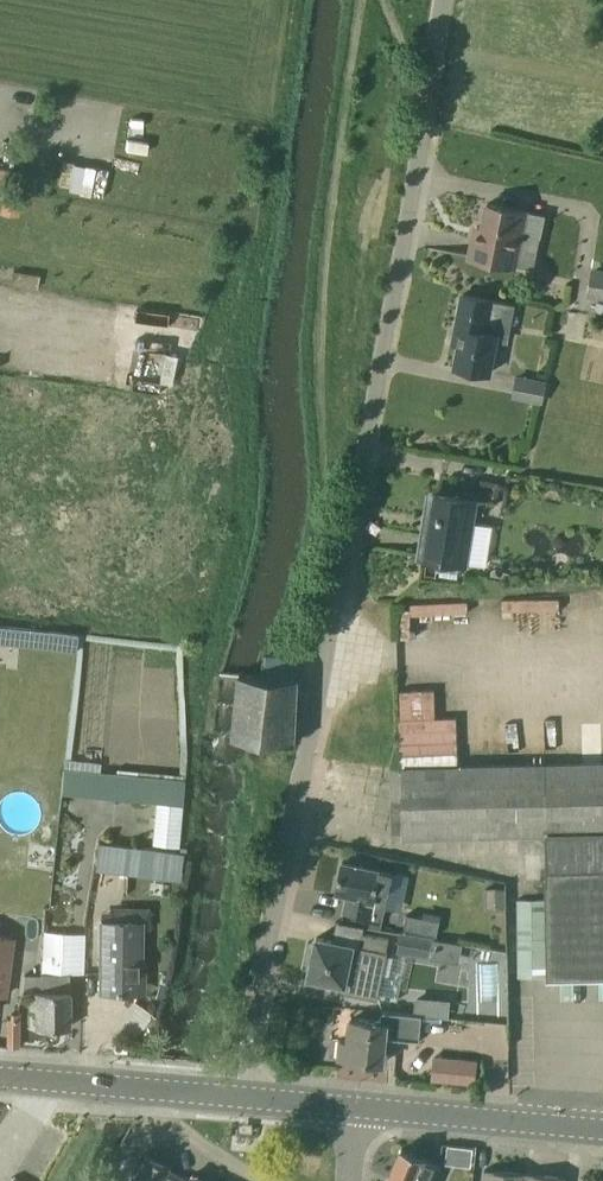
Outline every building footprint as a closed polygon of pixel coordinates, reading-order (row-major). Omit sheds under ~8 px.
[(7,185),(10,168),(0,166),(0,184),(7,185)] [(4,191),(1,206),(21,210),(23,194),(4,191)] [(525,209),(488,202),(483,225),(476,224),(470,256),(514,265),(521,232),(541,236),(546,213),(525,209)] [(592,266),(588,296),(602,298),(602,268),(592,266)] [(516,305),(463,294),(457,326),(462,328),(455,366),(489,373),(497,334),(510,336),(516,305)] [(450,379),(486,386),(488,374),(452,367),(450,379)] [(517,375),(513,397),(543,403),(548,381),(517,375)] [(474,500),(436,494),(429,534),(423,533),(420,555),(465,560),(474,500)] [(465,600),(410,602),(411,613),(466,611),(465,600)] [(0,626),(0,642),(78,650),(79,635),(0,626)] [(263,675),(298,676),(299,658),(264,656),(263,675)] [(263,675),(254,674),(240,673),(233,736),(295,742),(298,676),(263,675)] [(434,687),(398,688),(400,752),(457,751),(456,715),(435,716),(434,687)] [(402,766),(403,837),(546,835),(549,979),(602,978),(602,763),(402,766)] [(183,804),(185,780),(116,774),(114,798),(183,804)] [(98,841),(95,865),(177,874),(180,850),(98,841)] [(379,888),(384,869),(343,861),(336,891),(348,893),(344,912),(382,920),(389,890),(379,888)] [(499,908),(499,907),(499,888),(499,887),(485,887),(485,908),(499,908)] [(545,900),(517,899),(518,977),(546,977),(545,900)] [(440,920),(423,917),(406,913),(403,929),(437,936),(440,920)] [(142,921),(101,920),(100,991),(136,991),(136,964),(141,964),(142,921)] [(41,970),(84,972),(85,930),(42,929),(41,970)] [(358,946),(340,942),(317,937),(312,959),(304,958),(301,974),(346,984),(344,990),(377,997),(389,938),(361,932),(358,946)] [(434,939),(401,933),(397,952),(431,958),(434,939)] [(36,1026),(69,1027),(70,991),(57,991),(57,976),(23,976),(23,991),(30,991),(29,1006),(36,1006),(36,1026)] [(422,1017),(439,1018),(441,1000),(416,998),(414,1016),(422,1017)] [(19,1047),(21,1012),(9,1012),(7,1046),(19,1047)] [(381,1023),(374,1022),(350,1020),(348,1040),(341,1039),(339,1058),(355,1060),(355,1062),(366,1064),(367,1061),(384,1062),(386,1037),(420,1040),(422,1017),(414,1016),(382,1013),(381,1023)] [(432,1053),(429,1078),(470,1084),(474,1058),(432,1053)] [(441,1164),(402,1148),(389,1180),(434,1180),(441,1164)] [(135,1180),(204,1180),(191,1176),(189,1180),(169,1172),(171,1166),(146,1156),(141,1168),(135,1180)] [(525,1173),(485,1170),(483,1180),(524,1180),(525,1173)]
